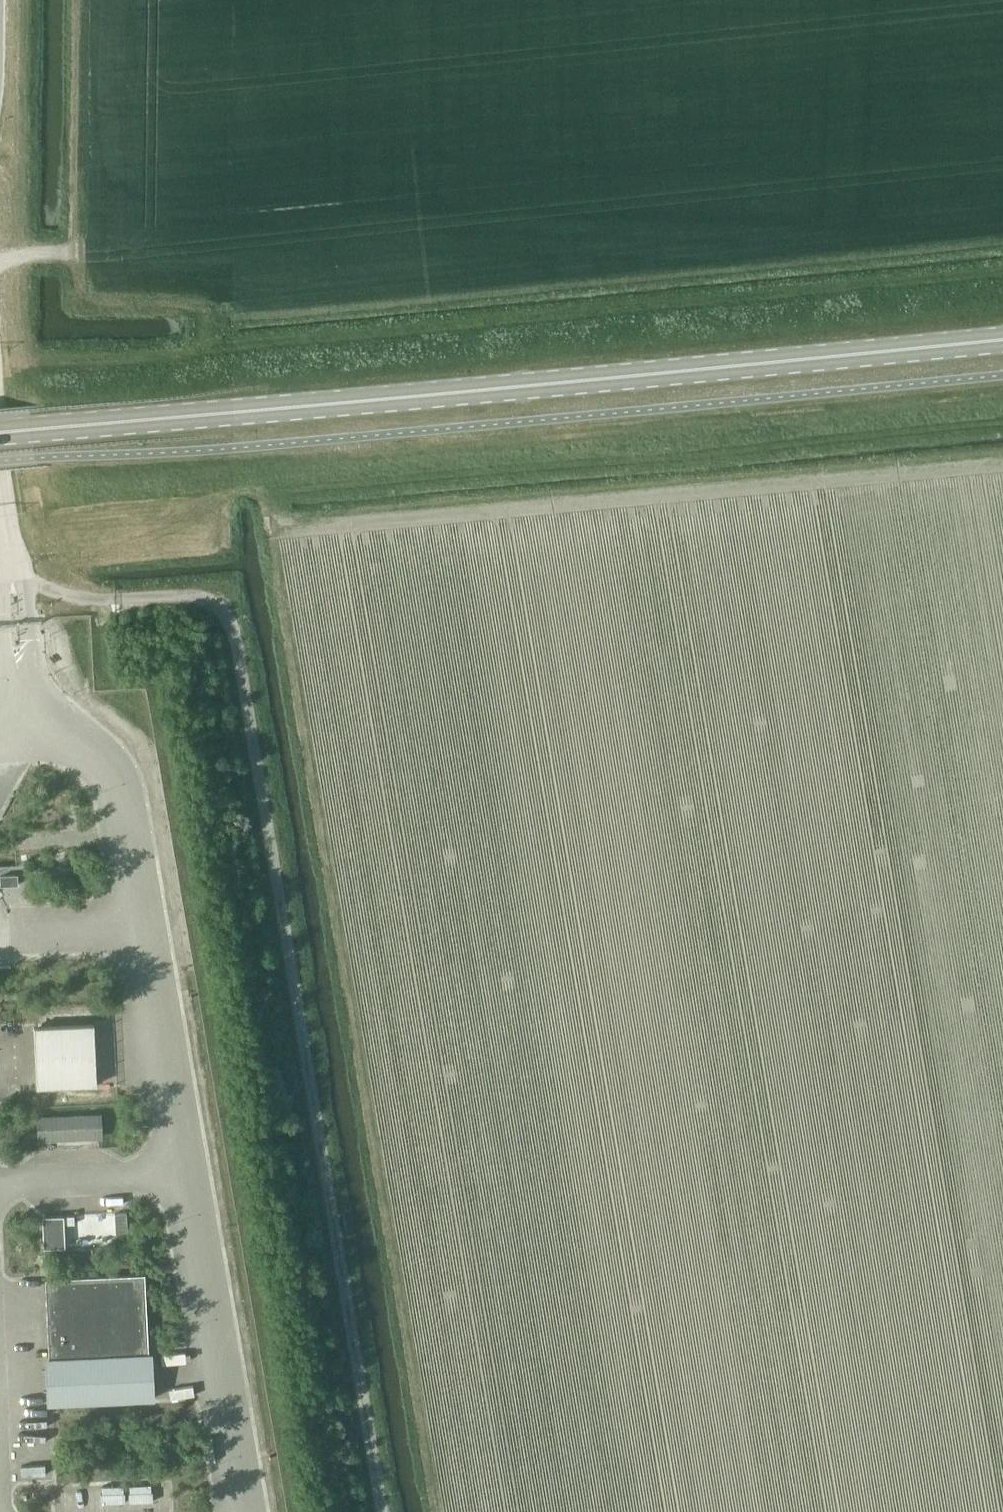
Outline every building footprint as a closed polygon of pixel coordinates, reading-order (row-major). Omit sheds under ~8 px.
[(17,884),(17,874),(0,875),(0,881),(0,885),(17,884)] [(36,1086),(96,1083),(93,1024),(34,1026),(36,1086)] [(38,1138),(101,1135),(100,1115),(37,1117),(38,1138)] [(113,1213),(114,1235),(126,1234),(125,1212),(118,1212),(113,1213)] [(43,1248),(65,1247),(63,1215),(42,1216),(43,1248)] [(45,1278),(48,1357),(148,1353),(144,1273),(45,1278)] [(152,1353),(148,1353),(48,1357),(44,1358),(46,1403),(154,1398),(152,1353)]
